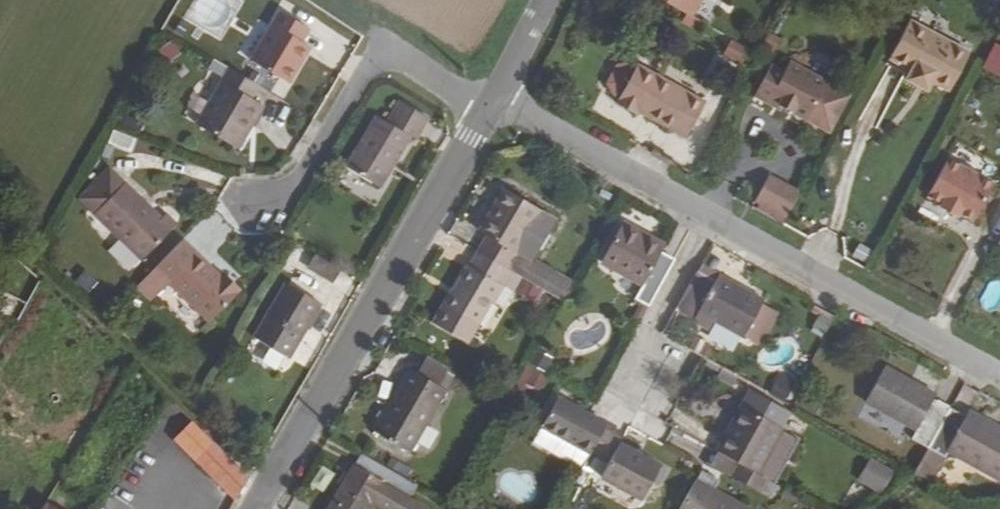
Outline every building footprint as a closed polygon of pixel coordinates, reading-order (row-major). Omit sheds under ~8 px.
[(675,31),(692,0),(619,0),(675,31)] [(296,64),(287,58),(292,51),(299,38),(290,33),(298,20),(279,9),(272,22),(242,70),(280,93),(296,64)] [(938,102),(960,63),(902,32),(881,70),(902,81),(896,90),(918,102),(923,93),(938,102)] [(722,57),(746,67),(753,50),(729,41),(722,57)] [(982,72),(999,78),(999,47),(992,45),(982,72)] [(296,64),(301,56),(292,51),(287,58),(296,64)] [(261,94),(226,73),(191,131),(239,159),(266,115),(253,106),(261,94)] [(819,149),(839,112),(778,79),(772,90),(759,83),(744,113),(763,123),(764,120),(819,149)] [(670,151),(689,117),(622,81),(602,118),(623,131),(625,126),(670,151)] [(346,172),(379,193),(410,142),(415,146),(428,123),(400,106),(387,128),(377,122),(346,172)] [(112,173),(81,203),(142,264),(177,230),(167,219),(162,223),(112,173)] [(981,201),(934,176),(914,213),(929,221),(927,223),(945,233),(946,231),(961,238),(981,201)] [(757,203),(788,220),(801,195),(770,179),(757,203)] [(546,232),(490,201),(466,245),(475,249),(466,265),(497,282),(553,311),(560,296),(523,276),(546,232)] [(591,202),(588,207),(597,212),(600,207),(591,202)] [(632,294),(623,311),(636,319),(662,272),(647,264),(652,256),(612,234),(591,271),(632,294)] [(987,260),(999,267),(999,235),(987,260)] [(240,297),(182,241),(133,291),(149,307),(167,288),(209,329),(240,297)] [(333,288),(341,276),(314,260),(307,271),(333,288)] [(497,282),(466,265),(434,320),(464,336),(497,282)] [(708,285),(703,293),(686,282),(665,322),(682,331),(687,323),(731,348),(733,345),(750,313),(752,311),(708,285)] [(287,364),(319,309),(284,287),(252,341),(287,364)] [(766,322),(750,313),(733,345),(749,354),(766,322)] [(538,356),(532,368),(546,375),(553,364),(538,356)] [(415,374),(408,369),(370,435),(408,458),(447,392),(438,386),(447,372),(424,360),(415,374)] [(545,381),(531,374),(524,391),(538,397),(545,381)] [(920,409),(922,405),(872,376),(852,411),(904,439),(898,448),(915,459),(938,418),(920,409)] [(741,398),(731,418),(706,463),(745,484),(758,491),(762,494),(784,455),(778,444),(770,439),(780,419),(741,398)] [(596,434),(548,407),(523,452),(571,478),(579,464),(596,434)] [(915,493),(934,458),(988,490),(989,488),(999,495),(999,449),(955,423),(953,427),(938,418),(915,459),(900,485),(915,493)] [(249,482),(191,425),(173,444),(233,506),(249,482)] [(650,474),(608,451),(613,444),(596,434),(579,464),(598,475),(591,486),(631,508),(650,474)] [(758,491),(706,463),(699,476),(751,504),(758,491)] [(350,466),(326,508),(372,508),(373,508),(422,508),(350,466)] [(890,478),(877,470),(872,481),(884,488),(890,478)] [(673,508),(717,508),(684,490),(673,508)]
